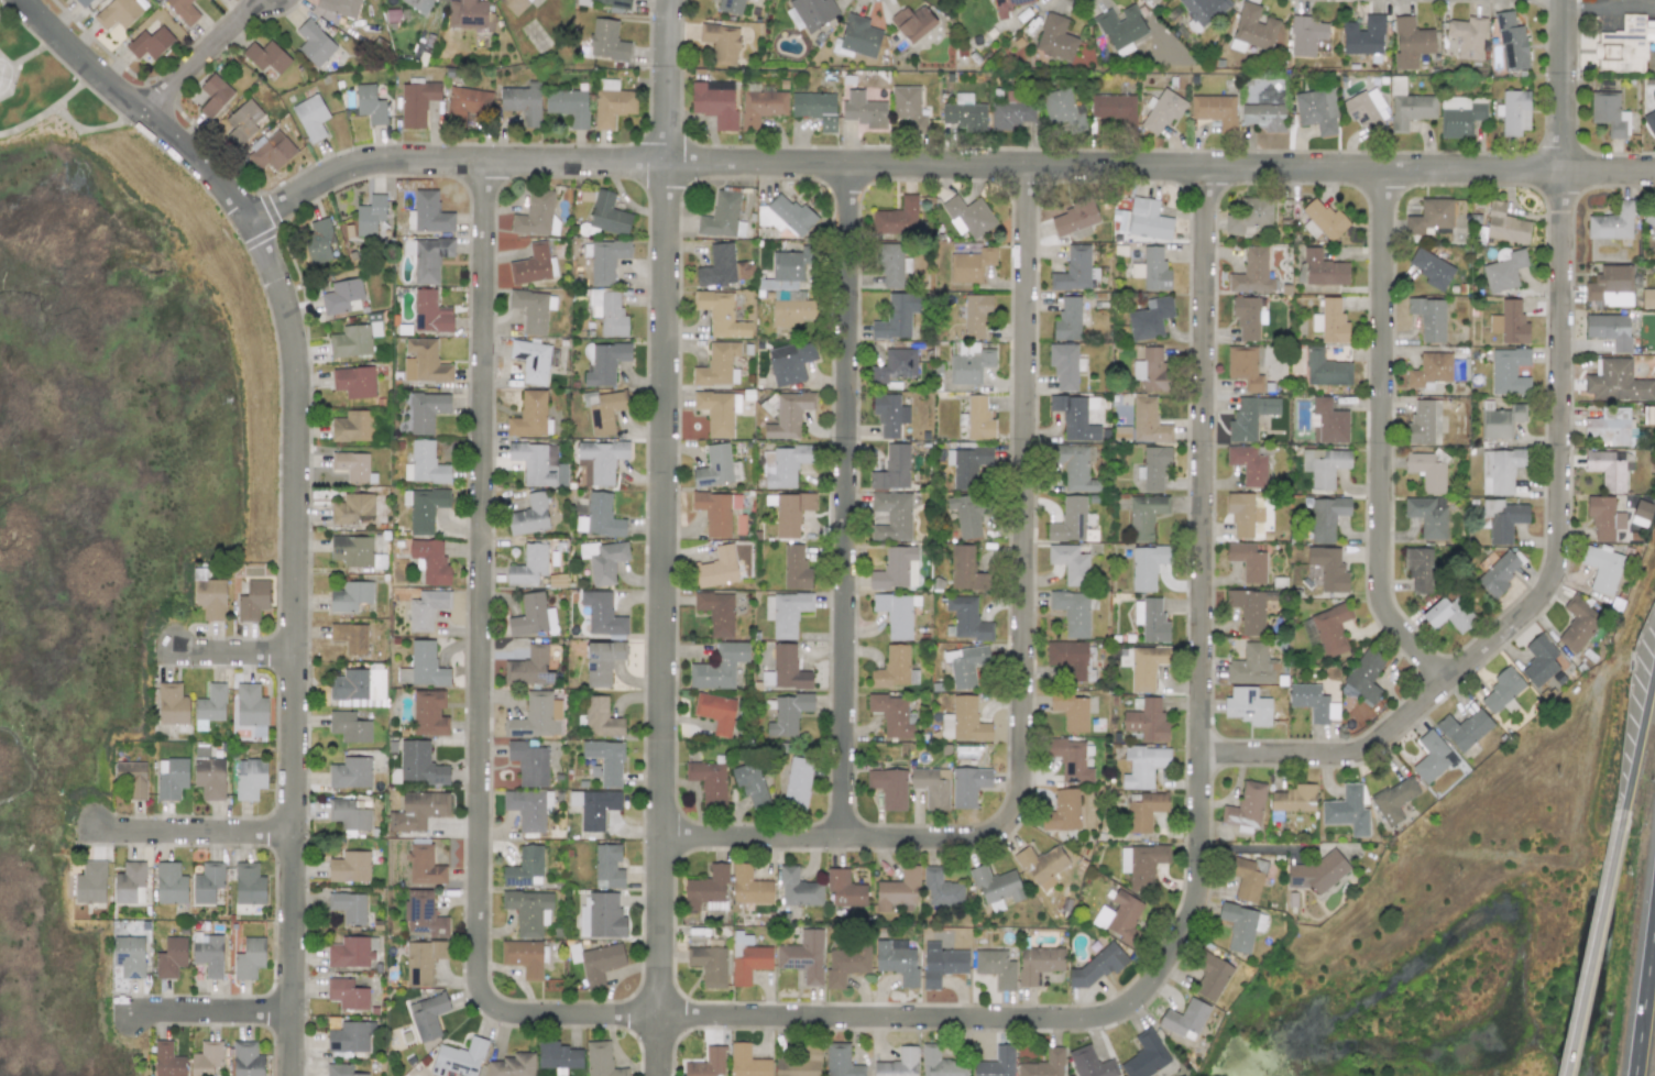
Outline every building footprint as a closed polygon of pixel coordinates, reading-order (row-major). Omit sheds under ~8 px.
[(83,9),(92,0),(75,0),(83,9)] [(134,0),(111,0),(92,18),(106,31),(116,21),(123,30),(143,10),(134,0)] [(188,28),(200,15),(189,3),(193,0),(163,0),(188,28)] [(316,9),(354,20),(360,0),(318,0),(316,9)] [(425,15),(434,0),(399,0),(425,15)] [(493,30),(494,13),(486,13),(487,0),(475,0),(458,0),(448,0),(448,30),(493,30)] [(515,17),(531,0),(498,0),(515,17)] [(576,4),(591,7),(592,2),(609,6),(609,10),(629,13),(631,0),(576,0),(576,4)] [(716,10),(742,17),(746,0),(719,0),(716,10)] [(831,0),(790,0),(788,1),(808,34),(840,14),(831,0)] [(998,20),(1012,17),(1010,8),(1034,1),(1034,0),(993,0),(998,20)] [(1196,29),(1231,6),(1227,0),(1177,0),(1196,29)] [(1261,7),(1243,1),(1228,48),(1242,52),(1245,44),(1270,52),(1280,21),(1265,17),(1262,24),(1256,22),(1261,7)] [(889,20),(911,45),(938,22),(922,4),(911,13),(905,6),(889,20)] [(1148,32),(1132,4),(1119,11),(1124,19),(1117,22),(1109,9),(1094,18),(1113,52),(1148,32)] [(1497,12),(1503,72),(1528,68),(1524,25),(1514,25),(1513,10),(1497,12)] [(1078,39),(1063,33),(1067,19),(1046,11),(1033,50),(1070,63),(1078,39)] [(883,30),(867,26),(869,19),(847,13),(839,48),(875,58),(883,30)] [(1342,54),(1382,54),(1383,14),(1364,14),(1364,31),(1357,31),(1357,22),(1342,22),(1342,54)] [(1646,41),(1654,41),(1654,21),(1645,21),(1645,14),(1622,14),(1622,32),(1599,32),(1598,44),(1594,44),(1594,59),(1598,59),(1598,72),(1645,73),(1646,41)] [(1315,57),(1315,39),(1327,40),(1328,23),(1311,22),(1311,17),(1292,15),(1291,56),(1315,57)] [(1434,29),(1414,30),(1413,15),(1394,17),(1395,69),(1417,69),(1416,54),(1434,53),(1434,29)] [(1456,57),(1481,61),(1486,19),(1467,17),(1466,22),(1447,20),(1446,37),(1458,39),(1456,57)] [(338,47),(307,18),(295,31),(305,40),(296,48),(317,68),(338,47)] [(628,61),(631,43),(616,41),(618,21),(592,18),(589,57),(628,61)] [(710,62),(737,63),(739,25),(700,24),(700,39),(711,39),(710,62)] [(149,36),(143,30),(125,46),(136,59),(145,52),(153,61),(175,40),(161,25),(149,36)] [(292,61),(270,40),(261,50),(253,42),(242,54),(259,69),(265,63),(278,75),(292,61)] [(234,92),(213,73),(199,88),(209,98),(198,110),(209,120),(234,92)] [(1436,119),(1436,96),(1404,96),(1404,77),(1391,77),(1391,133),(1407,133),(1407,119),(1436,119)] [(617,80),(596,79),(595,130),(613,130),(613,114),(636,114),(637,91),(617,90),(617,80)] [(500,88),(500,110),(520,110),(522,128),(540,128),(540,80),(527,81),(527,88),(500,88)] [(714,131),(736,131),(736,110),(733,110),(733,81),(692,81),(691,114),(714,114),(714,131)] [(355,85),(357,114),(369,114),(369,125),(386,124),(385,100),(375,100),(375,84),(355,85)] [(402,129),(426,128),(426,101),(440,100),(440,84),(402,84),(402,129)] [(920,86),(891,87),(891,118),(909,118),(909,134),(927,133),(927,114),(920,114),(920,86)] [(1373,86),(1340,103),(1351,123),(1359,119),(1368,138),(1387,128),(1382,119),(1389,116),(1373,86)] [(465,113),(490,116),(492,90),(449,88),(447,121),(465,122),(465,113)] [(1042,92),(1045,125),(1067,122),(1068,133),(1086,131),(1084,112),(1074,113),(1071,88),(1042,92)] [(1187,103),(1164,88),(1138,124),(1157,136),(1170,117),(1175,121),(1187,103)] [(1293,94),(1297,127),(1316,123),(1317,136),(1338,134),(1331,88),(1293,94)] [(886,101),(864,101),(865,90),(847,89),(846,100),(842,100),(842,124),(886,124),(886,101)] [(545,113),(568,113),(568,130),(587,130),(588,91),(545,90),(545,113)] [(1501,136),(1520,136),(1520,130),(1530,130),(1530,90),(1502,90),(1502,105),(1495,106),(1495,116),(1501,116),(1501,136)] [(787,91),(742,91),(742,131),(758,131),(758,116),(787,116),(787,91)] [(1629,112),(1619,111),(1619,92),(1591,91),(1590,122),(1608,123),(1608,138),(1629,139),(1629,112)] [(310,144),(326,135),(319,122),(329,117),(317,94),(291,107),(310,144)] [(835,94),(791,94),(791,117),(820,117),(820,133),(835,132),(835,94)] [(972,94),(954,94),(954,105),(942,103),(941,124),(964,125),(964,132),(986,132),(986,105),(972,103),(972,94)] [(1136,96),(1090,95),(1090,118),(1119,119),(1119,134),(1136,134),(1136,96)] [(1236,96),(1190,96),(1190,119),(1219,120),(1218,134),(1235,134),(1236,96)] [(1469,120),(1486,120),(1486,102),(1469,102),(1469,98),(1440,97),(1439,138),(1468,138),(1469,120)] [(264,114),(248,98),(220,125),(240,146),(257,129),(253,124),(264,114)] [(1284,105),(1241,105),(1241,125),(1263,125),(1263,132),(1284,132),(1284,105)] [(1642,114),(1652,136),(1654,135),(1654,108),(1642,114)] [(276,172),(297,150),(274,129),(248,158),(260,169),(266,163),(276,172)] [(454,212),(438,212),(438,189),(414,190),(415,232),(454,231),(454,212)] [(512,215),(511,232),(550,235),(554,190),(529,189),(528,216),(512,215)] [(588,227),(626,237),(633,215),(612,209),(615,194),(598,189),(588,227)] [(695,234),(743,238),(744,222),(737,221),(739,193),(715,190),(712,217),(698,216),(695,234)] [(764,209),(757,217),(777,234),(785,226),(800,239),(818,218),(802,204),(798,209),(779,191),(764,208),(764,209)] [(385,195),(370,194),(369,206),(357,206),(355,235),(375,237),(376,220),(385,221),(385,195)] [(873,210),(873,234),(917,235),(918,195),(900,194),(900,211),(873,210)] [(964,206),(956,195),(940,205),(958,234),(966,230),(972,240),(997,224),(979,196),(964,206)] [(1056,237),(1099,222),(1090,196),(1070,202),(1072,210),(1050,218),(1056,237)] [(1171,239),(1173,218),(1157,216),(1159,200),(1131,197),(1129,212),(1115,210),(1114,219),(1118,219),(1117,232),(1171,239)] [(1225,234),(1253,235),(1253,227),(1272,227),(1272,198),(1240,197),(1240,215),(1226,213),(1225,234)] [(1301,226),(1313,239),(1320,232),(1330,242),(1350,223),(1336,209),(1330,215),(1314,197),(1301,210),(1308,219),(1301,226)] [(1405,216),(1405,232),(1424,233),(1424,228),(1451,228),(1453,199),(1421,198),(1421,217),(1405,216)] [(1483,237),(1527,244),(1531,221),(1503,216),(1505,201),(1491,199),(1483,237)] [(1587,239),(1632,238),(1632,199),(1616,199),(1616,216),(1587,216),(1587,239)] [(1654,239),(1654,206),(1652,205),(1643,221),(1654,228),(1649,235),(1654,239)] [(310,264),(338,259),(330,218),(308,221),(310,233),(305,234),(310,264)] [(453,239),(414,240),(414,285),(439,285),(438,257),(454,257),(453,239)] [(557,278),(555,257),(549,257),(546,240),(529,242),(531,259),(508,262),(512,285),(557,278)] [(591,286),(613,286),(614,259),(631,259),(631,241),(591,241),(591,286)] [(910,257),(902,257),(902,242),(878,243),(879,288),(902,288),(902,272),(911,272),(910,257)] [(695,285),(750,283),(750,266),(745,266),(744,262),(734,262),(733,243),(710,244),(711,266),(695,267),(695,285)] [(1089,244),(1066,244),(1067,273),(1050,273),(1050,290),(1089,289),(1089,278),(1098,278),(1098,267),(1089,267),(1089,244)] [(816,246),(800,245),(800,252),(772,252),(771,288),(796,289),(797,282),(800,282),(801,263),(816,263),(816,246)] [(982,283),(982,265),(996,265),(996,246),(978,246),(978,254),(950,253),(950,283),(982,283)] [(1170,290),(1171,270),(1163,268),(1163,246),(1143,246),(1143,264),(1130,264),(1130,277),(1143,277),(1143,290),(1170,290)] [(1268,246),(1243,246),(1243,274),(1228,274),(1229,292),(1274,292),(1274,277),(1268,277),(1268,246)] [(1348,262),(1320,261),(1320,246),(1304,246),(1304,284),(1348,285),(1348,262)] [(1442,292),(1455,267),(1416,248),(1407,265),(1427,276),(1424,282),(1442,292)] [(1514,268),(1527,265),(1524,248),(1506,252),(1509,259),(1481,265),(1488,294),(1519,286),(1514,268)] [(1600,306),(1631,306),(1630,265),(1601,266),(1601,273),(1594,274),(1594,283),(1585,283),(1586,300),(1600,300),(1600,306)] [(360,309),(359,299),(363,299),(360,278),(331,282),(332,292),(320,294),(324,315),(360,309)] [(1642,288),(1641,308),(1654,308),(1654,289),(1642,288)] [(414,331),(452,332),(452,307),(437,307),(437,289),(415,289),(414,331)] [(621,292),(591,290),(590,317),(601,317),(601,336),(628,337),(628,316),(621,316),(621,292)] [(547,309),(555,309),(556,293),(508,292),(508,308),(524,309),(523,334),(546,336),(547,309)] [(733,292),(693,292),(693,309),(710,309),(710,338),(750,338),(750,321),(733,321),(733,292)] [(910,339),(910,314),(920,314),(920,293),(887,293),(887,321),(872,321),(872,338),(910,339)] [(991,295),(965,295),(964,339),(984,339),(985,316),(991,316),(991,295)] [(1163,337),(1161,319),(1174,317),(1171,295),(1151,298),(1153,307),(1127,311),(1131,342),(1163,337)] [(1081,297),(1060,296),(1060,319),(1053,319),(1052,340),(1079,341),(1081,297)] [(1259,323),(1265,323),(1265,310),(1259,310),(1259,297),(1231,297),(1231,318),(1238,318),(1238,341),(1259,341),(1259,323)] [(1341,297),(1322,297),(1322,343),(1349,343),(1348,321),(1341,321),(1341,297)] [(1445,299),(1407,298),(1406,314),(1421,315),(1421,343),(1444,343),(1445,299)] [(1522,299),(1501,299),(1501,315),(1489,315),(1489,332),(1501,332),(1501,343),(1528,344),(1528,321),(1521,321),(1522,299)] [(1630,315),(1585,315),(1585,338),(1613,338),(1612,352),(1629,353),(1630,315)] [(371,355),(371,337),(381,337),(381,323),(341,325),(342,333),(329,334),(330,356),(371,355)] [(437,339),(405,339),(405,355),(404,355),(403,382),(452,382),(453,364),(437,364),(437,339)] [(522,383),(545,386),(550,345),(512,340),(509,358),(525,360),(522,383)] [(775,387),(805,381),(802,363),(816,360),(812,340),(767,350),(775,387)] [(692,367),(691,385),(737,386),(737,369),(731,369),(732,356),(739,356),(739,342),(709,342),(709,367),(692,367)] [(631,344),(592,343),(592,372),(583,372),(583,386),(614,386),(615,362),(631,362),(631,344)] [(1077,392),(1076,371),(1084,370),(1084,358),(1077,358),(1077,343),(1049,344),(1049,366),(1055,366),(1056,392),(1077,392)] [(1170,391),(1169,370),(1162,370),(1162,347),(1143,347),(1143,361),(1132,361),(1132,381),(1142,381),(1142,392),(1170,391)] [(1227,377),(1245,378),(1245,392),(1262,392),(1262,375),(1256,375),(1256,348),(1228,348),(1227,377)] [(1351,385),(1351,362),(1323,361),(1323,349),(1306,348),(1305,384),(1351,385)] [(917,349),(885,349),(885,366),(872,366),(870,384),(888,384),(888,377),(916,378),(917,349)] [(980,385),(980,367),(995,367),(995,349),(978,349),(978,356),(950,356),(949,384),(980,385)] [(1491,349),(1492,394),(1530,394),(1530,376),(1515,376),(1515,365),(1530,365),(1530,349),(1491,349)] [(1451,353),(1421,352),(1420,370),(1406,370),(1406,388),(1423,388),(1424,382),(1451,382),(1451,353)] [(1592,400),(1654,400),(1654,380),(1645,380),(1645,359),(1599,358),(1599,375),(1583,375),(1583,393),(1592,393),(1592,400)] [(346,398),(374,398),(374,367),(331,369),(332,391),(346,391),(346,398)] [(546,436),(546,391),(522,389),(520,418),(506,417),(506,436),(546,436)] [(595,394),(596,404),(589,405),(592,437),(615,435),(612,411),(628,409),(626,391),(595,394)] [(450,394),(409,393),(408,435),(432,436),(434,413),(450,413),(450,394)] [(733,438),(733,413),(739,413),(739,393),(692,393),(692,409),(708,409),(708,438),(733,438)] [(764,438),(800,439),(800,409),(815,410),(815,393),(777,393),(777,424),(764,424),(764,438)] [(900,395),(873,394),(872,417),(879,417),(879,439),(899,439),(899,424),(909,424),(909,406),(899,406),(900,395)] [(966,439),(994,440),(995,418),(987,418),(987,396),(967,395),(966,439)] [(1157,396),(1133,395),(1132,440),(1172,441),(1172,425),(1155,425),(1157,396)] [(1099,440),(1099,425),(1086,425),(1086,409),(1096,409),(1097,396),(1048,396),(1048,411),(1063,411),(1063,440),(1099,440)] [(1348,442),(1348,410),(1330,410),(1330,397),(1313,396),(1313,414),(1316,414),(1316,442),(1348,442)] [(1279,397),(1236,398),(1236,420),(1228,420),(1228,442),(1256,441),(1256,415),(1280,415),(1279,397)] [(1439,399),(1413,399),(1413,422),(1405,422),(1405,443),(1439,443),(1439,399)] [(1481,439),(1512,438),(1511,421),(1524,421),(1524,404),(1509,404),(1509,409),(1492,410),(1492,400),(1481,400),(1481,439)] [(1630,446),(1630,407),(1601,407),(1601,418),(1583,418),(1585,437),(1601,436),(1601,446),(1630,446)] [(331,441),(373,441),(373,410),(344,410),(344,418),(331,418),(331,441)] [(591,486),(614,486),(614,459),(629,459),(629,442),(578,442),(578,459),(591,459),(591,486)] [(693,487),(742,482),(739,461),(731,462),(728,442),(705,446),(708,468),(691,469),(693,487)] [(523,486),(554,486),(555,472),(546,472),(547,443),(507,443),(507,460),(524,461),(523,486)] [(868,488),(909,488),(909,443),(885,443),(885,472),(868,472),(868,488)] [(812,444),(792,444),(792,450),(764,450),(763,487),(796,488),(797,463),(812,463),(812,444)] [(1064,492),(1099,492),(1099,479),(1090,479),(1090,447),(1050,447),(1050,464),(1064,464),(1064,492)] [(1171,447),(1143,447),(1143,492),(1162,492),(1162,468),(1171,468),(1171,447)] [(1265,487),(1267,455),(1256,455),(1256,447),(1226,447),(1226,465),(1242,465),(1242,487),(1265,487)] [(993,449),(946,448),(946,465),(952,465),(952,490),(976,490),(976,465),(993,465),(993,449)] [(1349,449),(1301,450),(1302,472),(1311,472),(1311,491),(1334,491),(1334,470),(1350,469),(1349,449)] [(1481,450),(1482,495),(1513,494),(1513,468),(1530,466),(1528,449),(1481,450)] [(1585,470),(1601,470),(1602,493),(1624,492),(1624,461),(1614,461),(1614,451),(1585,451),(1585,470)] [(369,452),(331,452),(331,470),(347,470),(347,483),(375,484),(375,473),(368,473),(369,452)] [(1444,494),(1445,453),(1404,452),(1404,472),(1422,472),(1422,494),(1444,494)] [(1618,461),(1625,460),(1625,472),(1632,471),(1632,454),(1618,454),(1618,461)] [(450,507),(450,490),(404,491),(404,497),(409,497),(409,534),(436,534),(436,507),(450,507)] [(549,529),(544,491),(526,493),(529,509),(506,513),(509,536),(549,529)] [(625,536),(626,518),(611,518),(612,493),(588,492),(587,535),(625,536)] [(372,493),(343,493),(343,502),(331,502),(331,521),(372,523),(372,493)] [(741,494),(692,493),(691,509),(705,509),(704,537),(730,538),(731,509),(741,509),(741,494)] [(800,538),(799,510),(815,510),(815,493),(775,494),(776,539),(800,538)] [(911,494),(872,493),(872,512),(885,513),(885,525),(870,525),(870,539),(910,540),(911,494)] [(994,513),(991,493),(953,496),(957,540),(982,538),(978,515),(994,513)] [(1252,538),(1253,523),(1263,523),(1263,508),(1253,508),(1253,493),(1226,493),(1225,514),(1232,514),(1232,538),(1252,538)] [(1046,540),(1094,540),(1094,530),(1086,530),(1086,526),(1093,526),(1093,514),(1086,514),(1086,495),(1062,495),(1062,523),(1046,523),(1046,540)] [(1153,542),(1153,514),(1169,515),(1169,496),(1130,496),(1129,541),(1153,542)] [(1614,496),(1587,496),(1586,517),(1592,517),(1592,540),(1613,541),(1613,529),(1624,529),(1625,513),(1613,512),(1614,496)] [(1311,544),(1335,544),(1334,516),(1350,515),(1350,497),(1312,498),(1313,519),(1309,519),(1311,544)] [(1404,497),(1404,517),(1421,517),(1421,539),(1445,540),(1446,497),(1404,497)] [(1512,545),(1512,524),(1527,524),(1527,504),(1500,505),(1500,514),(1488,514),(1489,545),(1512,545)] [(330,559),(343,560),(343,567),(379,568),(379,555),(372,555),(373,537),(331,536),(330,559)] [(423,585),(450,585),(450,563),(442,563),(443,540),(408,540),(408,559),(423,559),(423,585)] [(589,558),(592,588),(616,584),(614,562),(629,561),(627,540),(579,546),(580,559),(589,558)] [(537,584),(537,575),(546,575),(547,544),(524,542),(524,566),(506,566),(506,583),(537,584)] [(697,588),(738,582),(732,542),(714,546),(716,561),(693,566),(697,588)] [(1265,552),(1254,552),(1254,544),(1226,542),(1226,561),(1242,562),(1242,583),(1264,583),(1265,552)] [(783,545),(785,590),(811,589),(811,568),(804,568),(803,545),(783,545)] [(974,545),(951,545),(951,590),(989,590),(988,573),(974,573),(974,545)] [(1077,545),(1048,546),(1048,563),(1065,563),(1065,585),(1088,585),(1087,553),(1077,553),(1077,545)] [(1612,596),(1624,557),(1587,546),(1581,564),(1596,568),(1589,590),(1612,596)] [(917,547),(885,547),(885,572),(869,572),(869,588),(916,589),(917,547)] [(1132,547),(1132,592),(1155,592),(1155,564),(1171,564),(1171,547),(1132,547)] [(1307,566),(1320,566),(1320,592),(1348,593),(1348,571),(1340,571),(1341,548),(1307,548),(1307,566)] [(1431,594),(1432,548),(1407,548),(1406,594),(1431,594)] [(1522,564),(1508,549),(1475,580),(1494,600),(1509,585),(1504,581),(1522,564)] [(195,580),(195,606),(202,606),(202,621),(226,621),(226,580),(195,580)] [(267,580),(246,580),(246,595),(237,596),(237,622),(259,622),(259,610),(268,610),(267,580)] [(372,582),(342,581),(342,590),(330,590),(329,613),(355,613),(357,603),(372,603),(372,582)] [(432,632),(434,608),(450,610),(451,591),(418,590),(418,600),(409,600),(408,632),(432,632)] [(520,593),(523,616),(507,617),(509,636),(556,630),(554,607),(545,608),(542,591),(520,593)] [(627,634),(627,617),(611,616),(611,591),(580,591),(580,605),(589,605),(588,634),(627,634)] [(1276,591),(1226,591),(1226,607),(1240,606),(1241,635),(1264,635),(1264,601),(1276,601),(1276,591)] [(1064,638),(1088,638),(1088,593),(1049,592),(1049,610),(1064,610),(1064,638)] [(694,611),(709,610),(710,639),(733,638),(732,593),(694,593),(694,611)] [(772,639),(797,639),(797,611),(813,611),(813,594),(765,593),(764,619),(772,621),(772,639)] [(911,640),(911,595),(872,594),(872,611),(888,612),(887,639),(911,640)] [(1575,654),(1603,617),(1572,594),(1561,607),(1574,617),(1556,639),(1575,654)] [(1448,603),(1442,596),(1421,615),(1433,629),(1445,618),(1459,635),(1476,619),(1456,597),(1448,603)] [(1133,624),(1141,624),(1141,643),(1170,643),(1170,622),(1162,622),(1162,597),(1142,597),(1142,604),(1133,603),(1133,624)] [(1348,650),(1338,623),(1353,617),(1347,602),(1309,615),(1325,658),(1348,650)] [(346,655),(365,655),(366,624),(329,623),(329,640),(346,641),(346,655)] [(1524,647),(1534,658),(1520,671),(1536,689),(1558,668),(1552,660),(1558,654),(1539,633),(1524,647)] [(396,668),(396,684),(450,684),(450,668),(436,668),(435,640),(410,640),(410,668),(396,668)] [(611,687),(611,659),(626,659),(626,643),(587,641),(585,687),(611,687)] [(1045,665),(1068,666),(1068,681),(1085,682),(1086,643),(1046,641),(1045,665)] [(1226,682),(1274,683),(1274,671),(1265,671),(1265,643),(1243,641),(1243,660),(1226,660),(1226,682)] [(547,644),(528,643),(527,660),(504,660),(504,683),(552,684),(552,672),(546,672),(547,644)] [(689,663),(689,688),(734,689),(734,662),(748,662),(748,643),(715,643),(715,663),(689,663)] [(796,644),(772,644),(772,672),(761,672),(761,688),(812,688),(811,671),(796,671),(796,644)] [(918,685),(918,670),(909,670),(909,644),(885,644),(886,669),(869,669),(869,685),(918,685)] [(976,688),(974,665),(988,662),(986,646),(941,651),(943,663),(950,662),(953,691),(976,688)] [(1131,647),(1130,692),(1154,692),(1154,663),(1169,663),(1169,648),(1131,647)] [(1370,684),(1385,660),(1364,648),(1339,690),(1357,701),(1357,700),(1371,709),(1381,692),(1370,684)] [(383,668),(342,669),(342,677),(329,677),(329,700),(347,700),(347,706),(384,705),(383,668)] [(1510,713),(1517,706),(1510,699),(1525,684),(1510,668),(1477,698),(1492,715),(1502,705),(1510,713)] [(158,725),(189,724),(188,696),(182,696),(180,682),(157,682),(158,725)] [(195,699),(194,729),(205,731),(205,720),(224,720),(226,683),(208,683),(207,699),(195,699)] [(266,698),(260,698),(260,683),(237,683),(235,725),(252,725),(252,738),(265,738),(266,698)] [(1320,684),(1289,683),(1289,706),(1311,707),(1309,724),(1330,724),(1331,695),(1319,695),(1320,684)] [(1270,699),(1256,699),(1256,687),(1230,687),(1230,696),(1224,696),(1224,718),(1249,718),(1249,726),(1271,726),(1270,699)] [(448,735),(448,716),(443,716),(443,691),(413,690),(413,735),(448,735)] [(551,691),(526,691),(526,718),(503,718),(503,735),(560,736),(561,700),(551,700),(551,691)] [(736,699),(695,693),(692,716),(714,720),(712,736),(731,738),(736,699)] [(1087,698),(1071,698),(1071,693),(1050,693),(1050,711),(1064,711),(1064,732),(1087,733),(1087,698)] [(867,712),(884,712),(883,737),(914,738),(914,721),(906,721),(907,695),(867,694),(867,712)] [(990,740),(991,723),(976,723),(976,695),(953,694),(952,714),(941,714),(941,739),(990,740)] [(624,736),(624,717),(607,718),(607,695),(584,696),(584,736),(624,736)] [(813,696),(767,696),(767,709),(774,709),(774,723),(766,723),(766,737),(797,737),(797,712),(813,712),(813,696)] [(1140,742),(1168,742),(1169,720),(1160,720),(1161,698),(1141,696),(1141,711),(1122,711),(1122,731),(1141,732),(1140,742)] [(1447,714),(1435,723),(1458,754),(1494,726),(1479,707),(1456,725),(1447,714)] [(371,721),(355,721),(355,711),(329,711),(328,734),(341,734),(341,742),(370,743),(371,721)] [(1411,768),(1426,786),(1457,758),(1429,728),(1415,740),(1426,754),(1411,768)] [(449,786),(449,765),(429,765),(429,740),(399,739),(399,780),(425,780),(425,784),(449,786)] [(518,787),(547,787),(548,747),(525,747),(525,740),(507,740),(506,760),(518,760),(518,787)] [(1084,768),(1084,740),(1048,740),(1048,757),(1061,757),(1061,782),(1093,782),(1093,768),(1084,768)] [(622,743),(582,742),(581,760),(600,760),(600,766),(591,766),(591,777),(601,777),(601,788),(622,788),(622,743)] [(223,758),(209,758),(209,745),(194,746),(194,787),(201,787),(201,801),(224,800),(223,758)] [(1121,789),(1152,789),(1152,768),(1170,768),(1170,747),(1124,747),(1124,759),(1129,760),(1129,775),(1121,775),(1121,789)] [(804,808),(812,760),(790,756),(782,804),(804,808)] [(329,764),(328,787),(370,788),(371,757),(342,757),(342,765),(329,764)] [(750,810),(769,804),(757,761),(730,769),(736,789),(744,787),(750,810)] [(145,800),(146,762),(116,762),(114,780),(128,780),(128,800),(145,800)] [(684,764),(686,781),(701,781),(702,808),(726,806),(724,762),(684,764)] [(976,809),(976,787),(990,788),(990,769),(953,768),(952,809),(976,809)] [(866,769),(866,789),(883,789),(881,811),(906,811),(906,770),(866,769)] [(947,811),(949,769),(910,769),(910,789),(925,789),(925,811),(947,811)] [(1370,798),(1387,828),(1404,819),(1396,806),(1420,793),(1410,776),(1370,798)] [(1265,783),(1242,780),(1239,808),(1221,805),(1219,825),(1251,828),(1251,824),(1260,825),(1265,783)] [(1315,784),(1294,783),(1293,791),(1271,791),(1270,820),(1282,821),(1282,811),(1314,811),(1315,784)] [(1320,801),(1322,824),(1350,824),(1350,836),(1368,836),(1368,809),(1361,809),(1361,783),(1341,783),(1342,801),(1320,801)] [(1079,830),(1078,789),(1054,789),(1055,812),(1040,812),(1041,831),(1079,830)] [(552,792),(503,791),(503,810),(519,810),(518,833),(544,833),(545,814),(551,814),(552,792)] [(568,813),(581,813),(581,832),(602,832),(603,810),(621,810),(621,792),(569,791),(568,813)] [(426,831),(426,815),(449,816),(449,793),(403,792),(402,812),(388,812),(388,831),(426,831)] [(1128,834),(1150,833),(1150,812),(1168,812),(1168,793),(1127,793),(1128,834)] [(370,831),(370,809),(354,809),(355,799),(328,799),(328,820),(340,820),(340,830),(370,831)] [(446,885),(446,865),(432,865),(432,844),(408,843),(408,883),(446,885)] [(620,844),(594,844),(594,888),(624,888),(624,869),(618,869),(620,844)] [(1035,858),(1028,845),(1013,854),(1038,890),(1072,867),(1056,844),(1035,858)] [(502,885),(541,885),(542,845),(519,845),(519,866),(503,866),(502,885)] [(1120,872),(1129,872),(1129,890),(1153,890),(1153,864),(1169,864),(1169,845),(1120,846),(1120,872)] [(1286,865),(1287,888),(1311,888),(1317,896),(1350,868),(1333,847),(1313,865),(1286,865)] [(328,881),(369,881),(370,850),(342,850),(341,859),(328,858),(328,881)] [(1253,861),(1229,856),(1225,874),(1239,878),(1234,899),(1256,904),(1267,861),(1253,858),(1253,861)] [(75,902),(106,903),(106,861),(83,860),(83,875),(75,875),(75,902)] [(113,872),(114,903),(145,902),(145,861),(123,861),(123,872),(113,872)] [(156,904),(187,903),(186,876),(179,876),(179,861),(156,863),(156,904)] [(193,874),(193,904),(213,903),(213,888),(223,888),(223,861),(201,863),(201,874),(193,874)] [(234,904),(265,903),(265,877),(257,877),(257,861),(234,863),(234,904)] [(684,879),(683,910),(701,910),(701,909),(726,909),(726,864),(710,864),(710,879),(684,879)] [(732,903),(771,904),(772,880),(750,880),(752,864),(733,864),(732,903)] [(1013,869),(990,878),(984,864),(969,869),(984,905),(1009,896),(1011,903),(1024,898),(1013,869)] [(823,882),(798,882),(798,865),(781,865),(780,904),(823,905),(823,882)] [(876,881),(876,912),(890,912),(890,904),(918,904),(918,866),(901,865),(900,881),(876,881)] [(922,890),(928,890),(927,905),(963,905),(963,882),(942,882),(942,866),(923,866),(922,890)] [(866,907),(866,885),(848,885),(848,868),(826,868),(826,891),(832,891),(832,907),(866,907)] [(434,890),(405,890),(405,932),(428,933),(428,937),(448,937),(449,918),(432,916),(434,890)] [(541,938),(541,925),(550,925),(551,892),(502,891),(501,909),(516,910),(516,937),(541,938)] [(1143,903),(1119,891),(1109,910),(1100,905),(1092,923),(1125,940),(1143,903)] [(580,937),(626,937),(626,915),(618,915),(618,892),(589,892),(589,905),(580,905),(580,937)] [(327,910),(343,911),(342,924),(364,924),(365,893),(328,893),(327,910)] [(1249,954),(1253,931),(1262,932),(1265,912),(1220,904),(1217,920),(1231,922),(1226,951),(1249,954)] [(776,945),(776,968),(803,969),(803,986),(822,986),(822,929),(800,929),(800,945),(776,945)] [(222,934),(193,934),(191,964),(205,964),(205,978),(221,979),(222,934)] [(733,986),(749,986),(749,969),(771,969),(772,945),(745,945),(745,934),(733,934),(733,986)] [(121,979),(144,978),(143,936),(113,936),(113,965),(121,965),(121,979)] [(187,936),(165,937),(165,953),(155,953),(155,979),(177,978),(177,967),(187,967),(187,936)] [(369,936),(341,936),(341,944),(327,944),(327,966),(371,966),(372,951),(369,951),(369,936)] [(233,954),(233,979),(256,979),(256,967),(264,968),(265,937),(243,937),(243,954),(233,954)] [(875,971),(899,971),(900,988),(917,988),(917,948),(889,948),(889,940),(875,940),(875,971)] [(406,987),(430,987),(430,958),(447,958),(448,942),(406,941),(406,987)] [(541,981),(541,941),(501,941),(501,965),(523,965),(523,981),(541,981)] [(968,951),(940,951),(940,942),(923,941),(923,989),(939,990),(940,974),(967,974),(968,951)] [(844,989),(844,973),(869,974),(870,942),(845,942),(845,949),(827,949),(826,989),(844,989)] [(702,988),(725,988),(726,947),(687,947),(687,966),(702,966),(702,988)] [(1035,987),(1037,970),(1064,971),(1064,948),(1020,947),(1019,987),(1035,987)] [(1214,1003),(1234,967),(1199,948),(1190,965),(1203,971),(1192,991),(1214,1003)] [(1015,991),(1016,962),(1007,960),(1007,949),(974,949),(974,974),(995,974),(995,990),(1015,991)] [(368,988),(353,988),(353,978),(327,978),(327,1000),(338,1000),(339,1010),(369,1010),(368,988)] [(406,1003),(417,1044),(440,1036),(435,1014),(450,1011),(445,992),(406,1003)] [(1158,1025),(1194,1042),(1210,1006),(1190,997),(1181,1015),(1165,1009),(1158,1025)] [(368,1052),(366,1021),(340,1022),(340,1029),(326,1030),(327,1053),(368,1052)] [(1141,1050),(1119,1065),(1126,1075),(1147,1075),(1171,1061),(1149,1028),(1133,1037),(1141,1050)] [(439,1075),(444,1075),(446,1070),(463,1075),(477,1075),(486,1040),(471,1035),(465,1052),(438,1044),(430,1074),(439,1075)] [(172,1057),(172,1040),(154,1040),(155,1075),(186,1075),(185,1056),(172,1057)] [(264,1055),(256,1055),(256,1041),(233,1041),(233,1075),(264,1075),(264,1055)] [(582,1068),(582,1047),(559,1048),(559,1041),(538,1041),(538,1068),(555,1068),(555,1075),(566,1075),(566,1068),(582,1068)] [(587,1075),(627,1075),(626,1068),(611,1068),(610,1041),(587,1042),(587,1075)] [(771,1059),(749,1059),(749,1042),(731,1042),(731,1075),(771,1075),(771,1059)] [(825,1043),(826,1075),(865,1075),(865,1065),(850,1065),(848,1042),(825,1043)] [(1113,1058),(1097,1064),(1089,1043),(1067,1052),(1077,1075),(1119,1075),(1113,1058)] [(966,1059),(940,1061),(939,1044),(921,1044),(922,1075),(967,1075),(966,1059)] [(1015,1045),(995,1044),(995,1062),(974,1062),(973,1075),(1014,1075),(1015,1045)] [(820,1045),(803,1045),(803,1058),(775,1058),(775,1075),(820,1075),(820,1045)] [(899,1045),(898,1062),(874,1061),(873,1075),(916,1075),(917,1046),(899,1045)] [(724,1046),(704,1046),(705,1063),(683,1063),(684,1075),(714,1075),(724,1075),(724,1046)] [(1045,1046),(1045,1063),(1018,1062),(1017,1075),(1062,1075),(1063,1046),(1045,1046)] [(487,1075),(534,1075),(534,1052),(513,1052),(513,1059),(487,1059),(487,1075)] [(368,1074),(352,1074),(352,1064),(326,1064),(326,1075),(368,1075),(368,1074)]
